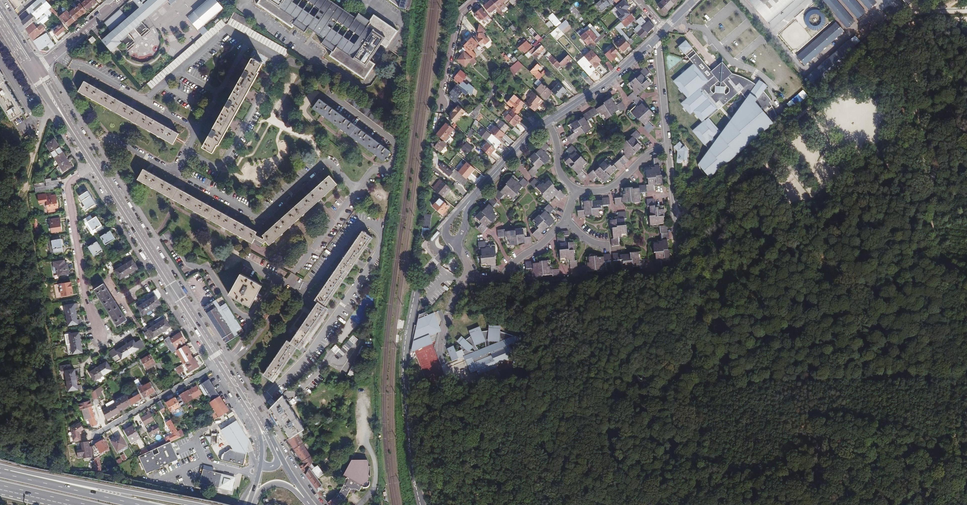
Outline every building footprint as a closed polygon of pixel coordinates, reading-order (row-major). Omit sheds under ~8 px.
[(14,11),(25,1),(25,0),(7,0),(14,11)] [(25,9),(30,15),(22,22),(33,40),(40,35),(45,31),(41,26),(37,29),(32,23),(47,10),(51,7),(51,6),(46,0),(36,0),(25,9)] [(90,0),(79,0),(81,3),(87,10),(94,5),(90,0)] [(145,35),(146,36),(151,31),(148,28),(148,29),(141,22),(147,16),(166,0),(133,0),(138,6),(135,9),(136,10),(130,16),(128,14),(129,14),(122,6),(103,23),(111,33),(102,40),(112,51),(121,42),(120,41),(121,40),(127,47),(123,51),(125,54),(135,46),(134,44),(136,43),(128,34),(135,28),(143,37),(145,35)] [(208,31),(203,25),(223,8),(216,0),(208,0),(187,18),(203,35),(208,31)] [(256,5),(292,28),(294,26),(304,33),(308,27),(325,39),(322,44),(333,51),(330,56),(365,79),(376,64),(370,60),(381,44),(387,48),(398,30),(374,14),(369,20),(359,13),(356,18),(328,0),(260,0),(256,5)] [(409,0),(400,0),(398,7),(407,9),(409,0)] [(492,0),(491,0),(485,5),(491,12),(495,8),(500,14),(503,12),(499,8),(492,0)] [(582,16),(578,10),(582,6),(581,1),(580,0),(578,0),(567,10),(577,21),(582,16)] [(625,0),(624,0),(616,6),(623,14),(619,17),(622,20),(630,13),(627,9),(631,6),(625,0)] [(658,5),(665,12),(677,0),(676,0),(663,0),(658,5)] [(772,28),(805,0),(748,0),(772,28)] [(847,28),(855,21),(837,0),(822,0),(847,28)] [(858,19),(866,12),(856,0),(841,0),(858,19)] [(869,9),(877,2),(875,0),(860,0),(869,9)] [(232,6),(260,27),(262,25),(238,6),(239,5),(235,2),(232,6)] [(74,8),(81,16),(86,11),(79,4),(77,6),(74,8)] [(124,5),(122,6),(129,14),(128,14),(130,16),(136,10),(135,9),(134,7),(132,7),(131,5),(128,5),(127,5),(124,5)] [(51,7),(47,10),(53,15),(54,16),(57,14),(51,7)] [(69,13),(75,20),(81,16),(74,8),(69,13)] [(482,8),(476,13),(477,15),(476,16),(480,21),(482,19),(484,22),(489,18),(487,15),(488,14),(482,8)] [(37,29),(41,26),(53,15),(47,10),(32,23),(37,29)] [(69,26),(75,20),(69,13),(67,11),(60,18),(65,24),(66,23),(69,26)] [(621,21),(615,27),(624,37),(627,41),(629,39),(621,29),(625,26),(626,26),(635,18),(632,15),(634,13),(633,12),(631,14),(622,22),(621,21)] [(233,13),(227,25),(285,56),(288,50),(251,30),(254,23),(233,13)] [(558,23),(560,21),(558,18),(553,13),(548,17),(556,25),(558,23)] [(135,46),(125,54),(129,58),(132,60),(136,62),(141,64),(145,63),(148,63),(153,60),(155,59),(158,56),(161,52),(162,49),(163,45),(163,41),(162,37),(160,34),(158,31),(154,28),(153,27),(155,25),(147,16),(141,22),(148,29),(148,28),(151,31),(146,36),(145,35),(143,37),(135,28),(128,34),(136,43),(134,44),(135,46)] [(643,26),(647,22),(641,16),(637,21),(640,24),(634,29),(637,32),(643,26)] [(203,35),(147,84),(152,89),(226,24),(221,19),(208,31),(203,35)] [(570,25),(567,20),(562,23),(559,27),(561,29),(562,31),(570,25)] [(644,27),(638,32),(640,35),(642,38),(648,33),(647,32),(654,25),(650,20),(647,22),(643,26),(644,27)] [(836,22),(797,56),(805,65),(844,31),(836,22)] [(486,31),(479,23),(478,30),(479,32),(478,36),(475,38),(478,42),(481,39),(488,47),(493,43),(484,33),(486,31)] [(513,24),(510,26),(516,33),(519,30),(513,24)] [(65,29),(62,25),(55,32),(58,36),(65,29)] [(586,32),(596,43),(605,35),(606,34),(604,32),(601,35),(598,38),(594,33),(597,30),(593,26),(589,30),(586,32)] [(598,45),(596,43),(586,32),(583,28),(577,32),(581,36),(588,45),(591,42),(596,47),(598,45)] [(533,29),(530,31),(536,38),(539,35),(533,29)] [(577,32),(574,29),(571,31),(578,39),(581,36),(577,32)] [(539,34),(543,40),(551,33),(549,31),(548,32),(547,30),(543,33),(542,32),(539,34)] [(42,36),(34,41),(40,51),(48,52),(55,45),(46,34),(46,33),(42,36)] [(855,35),(849,40),(854,46),(860,41),(855,35)] [(468,41),(464,45),(467,49),(466,49),(470,53),(474,49),(473,48),(478,43),(472,37),(471,37),(470,36),(466,40),(468,41)] [(622,51),(630,44),(627,41),(624,37),(616,43),(622,51)] [(848,39),(806,76),(815,87),(857,51),(848,39)] [(526,52),(533,46),(529,42),(528,43),(526,41),(524,40),(520,44),(521,46),(519,48),(522,51),(524,49),(526,52)] [(686,55),(690,60),(697,53),(693,48),(692,47),(686,40),(678,46),(686,55)] [(529,52),(532,55),(533,55),(536,59),(541,54),(542,55),(544,54),(543,52),(546,50),(540,43),(529,52)] [(581,43),(576,47),(582,55),(587,51),(581,43)] [(471,58),(473,56),(463,47),(459,52),(462,55),(464,52),(471,58)] [(613,47),(604,54),(611,62),(616,57),(614,54),(617,51),(613,47)] [(592,49),(584,56),(595,69),(600,65),(598,64),(602,60),(592,49)] [(464,52),(462,55),(457,60),(460,62),(459,63),(463,66),(464,65),(465,66),(471,58),(464,52)] [(559,63),(552,55),(549,58),(558,68),(561,65),(559,63)] [(561,65),(563,67),(571,59),(568,55),(559,63),(561,65)] [(251,58),(202,147),(213,152),(262,64),(251,58)] [(711,177),(774,124),(762,110),(771,103),(772,102),(764,91),(767,86),(761,80),(756,84),(749,80),(747,79),(738,75),(736,74),(735,74),(730,72),(728,70),(725,67),(722,63),(720,65),(714,70),(713,71),(702,59),(699,61),(696,58),(692,61),(694,64),(675,81),(680,88),(679,89),(682,92),(683,91),(689,98),(682,104),(691,114),(694,111),(702,121),(705,119),(706,121),(693,131),(706,147),(703,155),(699,163),(703,168),(706,173),(711,177)] [(507,70),(514,76),(524,66),(518,61),(507,70)] [(611,71),(614,69),(608,62),(605,64),(611,71)] [(537,65),(530,72),(539,80),(546,73),(544,71),(541,74),(542,74),(541,75),(537,71),(541,68),(537,65)] [(637,107),(636,106),(631,110),(638,118),(639,117),(646,124),(645,125),(650,131),(655,126),(650,121),(649,119),(650,118),(651,118),(652,117),(656,114),(649,106),(648,107),(644,102),(644,101),(640,95),(639,96),(637,95),(645,88),(646,89),(653,81),(649,77),(648,78),(646,76),(647,75),(651,71),(646,66),(641,71),(642,72),(637,77),(637,76),(629,83),(632,87),(633,88),(634,88),(636,89),(634,91),(629,96),(634,101),(635,100),(638,104),(640,105),(637,107)] [(455,78),(453,80),(457,83),(464,88),(467,85),(462,81),(467,75),(460,70),(454,77),(455,78)] [(12,121),(24,113),(5,82),(6,81),(0,71),(0,102),(12,121)] [(591,87),(595,84),(587,76),(584,79),(591,87)] [(84,81),(78,92),(173,144),(178,133),(84,81)] [(561,83),(570,92),(572,90),(563,81),(561,83)] [(448,96),(457,104),(460,100),(456,97),(461,91),(465,95),(467,91),(464,88),(457,83),(450,92),(451,93),(448,96)] [(551,91),(543,83),(536,90),(546,100),(553,93),(551,91)] [(565,95),(568,92),(559,83),(551,91),(553,93),(559,99),(564,94),(565,95)] [(526,104),(535,111),(540,105),(538,104),(542,100),(533,92),(529,98),(530,99),(526,104)] [(798,94),(791,100),(793,103),(801,98),(798,94)] [(514,107),(512,110),(517,114),(519,111),(523,106),(522,105),(524,102),(515,95),(507,103),(512,106),(512,105),(514,107)] [(575,132),(574,133),(568,137),(572,143),(578,139),(577,137),(585,131),(586,132),(594,126),(591,121),(589,122),(588,120),(590,119),(599,112),(601,111),(603,113),(602,113),(603,115),(606,119),(615,113),(614,112),(620,108),(621,110),(626,106),(623,100),(619,103),(617,104),(615,102),(617,101),(614,96),(605,101),(605,102),(597,108),(596,106),(584,114),(585,116),(579,120),(579,119),(570,125),(572,129),(573,130),(574,129),(575,132)] [(494,98),(488,107),(496,112),(502,103),(494,98)] [(320,100),(313,109),(384,160),(391,151),(320,100)] [(479,113),(483,105),(479,101),(472,110),(469,114),(476,120),(478,115),(479,113)] [(762,110),(774,124),(778,120),(776,114),(774,108),(771,103),(762,110)] [(449,116),(455,123),(464,112),(457,106),(456,106),(453,110),(453,111),(449,116)] [(518,122),(522,118),(518,114),(517,114),(512,110),(504,120),(512,127),(517,121),(518,122)] [(488,120),(479,113),(478,115),(479,117),(476,121),(478,122),(483,126),(488,120)] [(509,127),(501,120),(496,126),(504,133),(509,127)] [(441,129),(449,135),(453,129),(446,123),(441,129)] [(441,129),(437,134),(445,140),(449,135),(441,129)] [(487,142),(488,142),(490,139),(488,138),(491,135),(484,129),(479,135),(487,142)] [(594,179),(597,175),(599,174),(601,176),(599,177),(603,182),(611,175),(610,174),(618,167),(619,169),(630,159),(629,157),(636,150),(637,151),(645,144),(640,139),(639,141),(637,139),(639,137),(642,134),(637,129),(632,133),(634,135),(629,140),(628,139),(620,146),(623,149),(624,151),(625,150),(627,152),(625,154),(614,163),(613,165),(611,163),(612,162),(611,161),(608,158),(600,165),(601,165),(596,170),(594,169),(589,173),(594,179)] [(49,142),(49,146),(64,171),(72,166),(55,138),(49,142)] [(679,152),(676,163),(682,164),(681,166),(688,167),(691,159),(688,156),(690,150),(685,145),(684,146),(678,138),(676,140),(678,143),(675,146),(679,152)] [(535,165),(534,167),(529,172),(533,177),(538,171),(537,170),(544,163),(545,164),(553,156),(549,152),(547,153),(545,151),(547,150),(550,146),(545,141),(540,146),(542,147),(536,152),(528,159),(531,162),(533,164),(533,163),(535,165)] [(490,155),(495,148),(488,142),(487,142),(482,149),(490,155)] [(468,143),(462,149),(468,154),(473,148),(468,143)] [(571,156),(569,155),(565,159),(571,167),(572,166),(579,173),(578,175),(583,180),(588,175),(583,170),(582,168),(583,167),(584,167),(585,166),(589,163),(582,155),(581,156),(576,151),(577,150),(573,145),(568,149),(571,153),(573,154),(571,156)] [(437,152),(430,147),(429,164),(435,165),(437,152)] [(625,195),(622,196),(616,196),(616,204),(623,203),(623,201),(633,200),(634,201),(644,200),(643,194),(641,194),(641,191),(643,191),(655,190),(654,185),(654,182),(657,182),(657,184),(663,184),(662,173),(661,163),(663,163),(662,156),(655,156),(656,164),(656,166),(653,166),(653,165),(651,166),(647,166),(648,176),(649,176),(649,183),(640,184),(640,186),(633,187),(633,186),(623,187),(623,191),(623,193),(625,193),(625,195)] [(464,185),(469,180),(464,176),(457,170),(455,168),(454,169),(455,170),(454,172),(444,163),(440,167),(450,176),(452,174),(464,185)] [(130,166),(126,174),(130,176),(135,168),(130,166)] [(143,169),(137,179),(252,242),(253,241),(261,245),(266,240),(270,244),(337,184),(329,175),(261,236),(257,234),(257,232),(143,169)] [(500,200),(504,195),(506,193),(508,195),(507,196),(508,197),(512,200),(519,192),(518,191),(523,186),(524,188),(529,183),(524,178),(520,181),(519,183),(517,181),(518,180),(514,176),(507,183),(507,184),(500,191),(499,190),(494,195),(500,200)] [(542,185),(541,183),(536,178),(531,183),(536,188),(537,187),(544,194),(543,194),(551,202),(555,198),(554,197),(556,194),(557,196),(561,199),(566,194),(561,189),(559,191),(555,186),(556,185),(548,178),(545,181),(544,182),(545,183),(542,185)] [(46,191),(59,189),(58,185),(59,184),(58,180),(51,181),(51,179),(47,179),(46,180),(47,186),(45,187),(46,191)] [(443,195),(450,187),(443,181),(436,189),(443,195)] [(34,184),(36,193),(46,191),(45,187),(44,183),(34,184)] [(87,191),(79,196),(85,205),(82,207),(85,211),(96,204),(87,191)] [(51,193),(38,195),(39,203),(47,202),(48,213),(55,211),(54,208),(58,207),(56,195),(51,196),(51,193)] [(585,209),(583,209),(579,210),(579,217),(586,216),(586,214),(593,213),(593,214),(603,213),(603,209),(603,207),(602,207),(602,204),(604,204),(610,203),(610,196),(603,197),(603,199),(593,200),(593,199),(583,200),(583,206),(585,206),(585,209)] [(482,211),(476,217),(475,219),(479,223),(481,221),(482,223),(481,224),(478,228),(483,233),(488,227),(487,226),(491,221),(492,222),(499,214),(496,211),(494,210),(492,209),(493,207),(498,202),(493,197),(488,202),(489,204),(482,211)] [(652,225),(658,225),(657,222),(660,222),(665,222),(664,215),(666,215),(665,204),(660,205),(659,205),(656,206),(656,204),(655,197),(648,198),(649,205),(650,204),(652,215),(651,215),(652,225)] [(439,199),(436,203),(434,206),(443,214),(450,206),(441,198),(439,199)] [(540,227),(538,228),(533,233),(538,238),(543,233),(542,232),(549,225),(550,226),(557,218),(553,214),(552,215),(550,213),(551,212),(554,209),(549,203),(545,208),(546,209),(541,214),(540,213),(533,221),(536,224),(537,225),(538,225),(540,227)] [(615,238),(612,238),(613,245),(620,245),(620,237),(620,235),(622,235),(622,236),(624,235),(629,235),(628,224),(627,224),(626,218),(627,217),(627,210),(620,211),(620,216),(621,218),(618,218),(618,216),(611,217),(612,228),(614,228),(615,238)] [(88,229),(92,236),(95,234),(104,228),(96,216),(88,222),(91,227),(88,229)] [(60,218),(50,220),(52,232),(62,231),(60,218)] [(663,265),(663,260),(663,258),(666,258),(666,260),(672,259),(671,248),(669,248),(669,238),(670,238),(670,231),(669,231),(668,224),(661,224),(661,232),(663,232),(663,239),(664,241),(662,241),(661,240),(659,241),(655,241),(655,251),(656,251),(657,258),(656,258),(656,266),(663,265)] [(499,236),(506,235),(508,235),(509,238),(508,238),(508,240),(508,244),(518,244),(519,242),(525,242),(525,244),(532,243),(532,236),(527,236),(525,236),(525,234),(527,234),(526,227),(516,228),(516,229),(506,230),(506,229),(498,229),(499,236)] [(110,229),(100,236),(107,247),(117,241),(110,229)] [(287,340),(264,375),(274,382),(298,348),(301,350),(329,309),(326,307),(373,238),(362,231),(315,300),(318,302),(290,342),(287,340)] [(570,259),(570,261),(571,268),(578,267),(578,260),(576,260),(575,250),(576,250),(574,240),(568,240),(568,242),(566,242),(566,241),(565,236),(569,235),(569,231),(563,232),(563,236),(558,237),(559,243),(561,243),(561,250),(560,250),(561,260),(566,260),(567,260),(567,259),(570,259)] [(56,236),(51,237),(52,240),(54,253),(63,251),(61,239),(57,240),(56,236)] [(96,241),(88,246),(94,256),(102,250),(96,241)] [(487,248),(487,246),(486,241),(479,242),(479,249),(482,249),(482,255),(481,255),(482,266),(487,266),(488,265),(488,264),(491,264),(491,266),(492,273),(499,273),(498,266),(497,266),(496,256),(497,256),(496,245),(490,246),(490,248),(487,248)] [(621,252),(614,253),(615,260),(622,259),(624,259),(624,262),(624,264),(624,268),(634,267),(634,266),(641,265),(641,267),(648,267),(647,259),(643,260),(641,260),(640,257),(642,257),(642,251),(631,252),(631,253),(621,254),(621,252)] [(611,253),(604,254),(604,256),(598,256),(587,257),(588,261),(588,263),(589,263),(589,265),(587,266),(580,266),(580,273),(587,273),(587,271),(597,270),(597,271),(608,270),(607,263),(606,264),(605,261),(607,261),(612,260),(611,253)] [(129,262),(124,265),(129,273),(138,267),(131,257),(128,259),(129,262)] [(64,260),(53,262),(54,267),(57,267),(58,275),(69,274),(67,263),(65,263),(64,260)] [(534,271),(532,271),(533,277),(543,276),(543,275),(553,274),(553,276),(560,275),(559,268),(553,269),(550,269),(550,267),(551,266),(551,264),(550,260),(540,261),(540,262),(533,263),(533,261),(526,262),(527,269),(532,268),(533,268),(534,271)] [(129,273),(124,265),(119,268),(118,265),(114,267),(121,278),(129,273)] [(241,273),(228,293),(250,307),(263,285),(241,273)] [(70,282),(59,284),(61,295),(72,294),(70,282)] [(103,283),(94,289),(118,326),(127,319),(103,283)] [(152,298),(147,301),(153,309),(161,303),(155,293),(151,296),(152,298)] [(203,308),(225,343),(244,332),(225,302),(220,306),(216,299),(203,308)] [(153,309),(147,301),(142,304),(140,302),(137,304),(144,315),(153,309)] [(64,305),(66,316),(75,314),(74,308),(77,308),(76,303),(64,305)] [(417,326),(415,326),(411,343),(426,337),(425,335),(435,331),(433,317),(428,319),(428,316),(427,312),(419,315),(417,326)] [(434,313),(428,316),(428,319),(433,317),(435,331),(425,335),(426,337),(428,336),(430,335),(431,336),(441,331),(434,313)] [(75,314),(66,316),(68,325),(80,323),(79,319),(76,320),(75,314)] [(166,318),(158,324),(163,331),(169,327),(171,326),(166,318)] [(163,331),(158,324),(149,329),(150,330),(146,332),(151,339),(158,334),(162,332),(163,331)] [(162,332),(164,336),(171,330),(169,327),(163,331),(162,332)] [(455,340),(461,351),(458,351),(453,353),(453,346),(445,350),(451,360),(463,360),(470,373),(475,371),(478,376),(496,366),(496,365),(505,360),(505,354),(508,353),(508,345),(510,344),(510,340),(498,340),(498,328),(486,328),(486,332),(480,332),(477,327),(468,332),(468,340),(468,338),(463,341),(461,338),(455,340)] [(182,343),(184,345),(185,345),(188,342),(187,340),(186,341),(180,332),(171,337),(176,346),(182,343)] [(66,335),(68,345),(82,342),(80,333),(66,335)] [(359,340),(353,335),(341,349),(336,345),(332,349),(342,358),(359,340)] [(411,343),(411,349),(412,349),(412,352),(433,344),(431,337),(429,338),(428,336),(426,337),(411,343)] [(131,342),(126,346),(131,354),(139,348),(140,350),(145,346),(141,340),(136,343),(133,337),(129,340),(131,342)] [(82,342),(68,345),(69,355),(83,352),(82,342)] [(184,345),(173,351),(181,365),(185,362),(193,357),(191,353),(192,352),(188,345),(186,346),(185,345),(184,345)] [(131,354),(126,346),(121,349),(119,346),(110,352),(118,366),(119,365),(118,362),(131,354)] [(353,377),(368,348),(362,346),(348,374),(353,377)] [(154,362),(150,354),(140,360),(147,370),(156,364),(154,362)] [(200,365),(195,357),(193,357),(185,362),(186,363),(191,371),(200,365)] [(108,362),(99,367),(104,375),(112,370),(108,362)] [(66,373),(67,381),(76,379),(75,369),(71,370),(70,365),(60,367),(61,373),(66,373)] [(184,371),(181,366),(180,365),(175,368),(179,374),(184,371)] [(167,366),(159,371),(162,376),(170,371),(167,366)] [(104,375),(99,367),(93,370),(92,368),(88,370),(95,381),(104,375)] [(76,379),(67,381),(69,392),(81,389),(80,385),(77,385),(76,379)] [(220,417),(230,412),(210,380),(202,385),(212,401),(210,402),(220,417)] [(138,381),(134,384),(143,398),(155,391),(149,382),(141,387),(138,381)] [(101,386),(95,390),(98,398),(100,401),(105,398),(101,391),(103,389),(101,386)] [(198,387),(189,392),(194,400),(203,395),(198,387)] [(128,395),(126,397),(130,404),(131,406),(141,399),(138,394),(137,394),(136,393),(132,396),(130,394),(132,393),(131,391),(127,393),(128,395)] [(194,400),(189,392),(180,397),(181,398),(178,400),(186,414),(190,411),(186,405),(194,400)] [(125,395),(113,402),(114,404),(118,412),(130,404),(126,397),(125,395)] [(297,434),(304,429),(284,397),(283,395),(268,410),(269,411),(288,440),(297,434)] [(177,399),(176,397),(168,402),(169,403),(167,404),(172,413),(182,407),(177,399)] [(93,406),(91,400),(78,404),(80,410),(81,410),(84,420),(89,419),(91,426),(98,425),(92,406),(93,406)] [(216,420),(218,419),(208,400),(206,402),(213,414),(216,420)] [(165,409),(161,402),(157,404),(161,411),(165,409)] [(114,404),(103,410),(108,419),(119,412),(118,412),(114,404)] [(151,436),(160,430),(149,410),(146,411),(148,414),(140,418),(144,425),(145,424),(151,421),(154,426),(148,429),(147,430),(151,436)] [(170,442),(180,438),(171,420),(166,423),(172,434),(164,438),(166,442),(169,440),(170,442)] [(145,424),(148,429),(154,426),(151,421),(145,424)] [(249,442),(236,421),(220,432),(232,451),(231,451),(246,455),(246,452),(248,447),(249,442)] [(73,441),(82,440),(81,432),(85,429),(80,423),(71,428),(73,441)] [(140,438),(134,426),(124,432),(131,444),(140,438)] [(294,450),(303,443),(297,434),(288,440),(294,450)] [(126,446),(120,436),(112,441),(117,451),(126,446)] [(93,447),(94,455),(100,452),(101,454),(109,449),(104,440),(93,447)] [(85,459),(92,458),(89,442),(82,443),(83,450),(78,451),(79,458),(84,457),(85,459)] [(149,474),(179,461),(170,442),(138,457),(141,463),(144,470),(146,475),(149,474)] [(310,454),(303,443),(294,450),(301,461),(310,454)] [(228,451),(219,456),(219,462),(242,468),(246,455),(231,451),(228,451)] [(311,463),(313,459),(310,454),(301,461),(303,463),(299,466),(303,472),(306,468),(308,470),(311,463)] [(353,462),(368,462),(368,461),(352,461),(345,475),(345,476),(353,462)] [(353,462),(345,476),(348,477),(346,479),(345,481),(345,483),(339,496),(337,495),(328,504),(329,504),(342,504),(350,491),(351,489),(356,489),(360,491),(362,487),(364,488),(367,488),(368,487),(369,487),(370,486),(370,485),(370,481),(368,481),(368,462),(353,462)] [(305,474),(316,489),(322,484),(317,478),(324,473),(317,465),(314,467),(311,463),(308,470),(305,474)] [(236,478),(212,472),(203,470),(200,483),(206,485),(205,489),(217,492),(218,488),(232,491),(234,486),(236,486),(237,484),(234,483),(236,478)]
